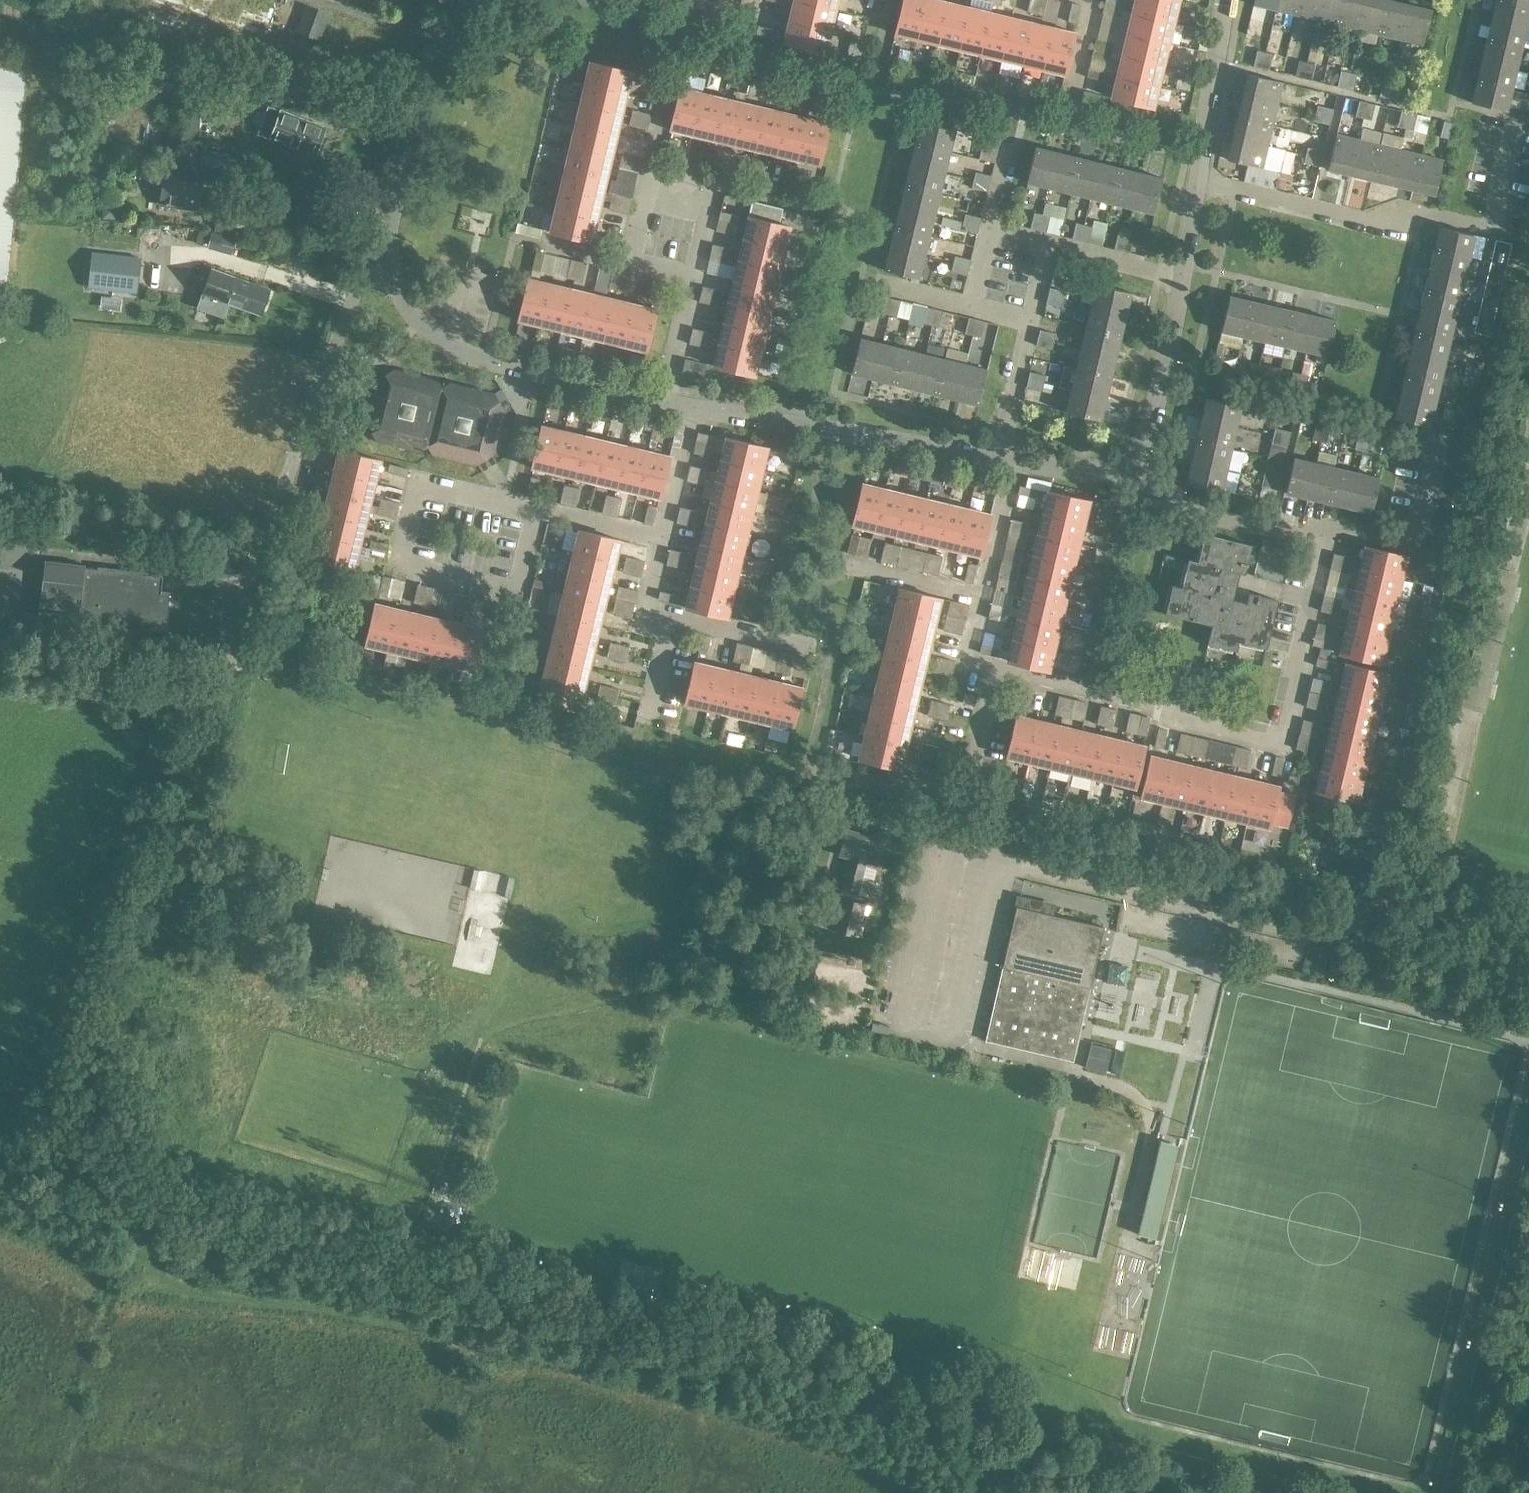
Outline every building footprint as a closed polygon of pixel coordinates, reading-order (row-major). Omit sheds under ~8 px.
[(830,31),(836,10),(794,0),(793,0),(788,21),(830,31)] [(836,10),(838,0),(794,0),(836,10)] [(895,34),(916,40),(925,0),(903,0),(895,34)] [(937,45),(947,2),(938,0),(925,0),(916,40),(937,45)] [(1027,12),(1034,14),(1038,0),(1030,0),(1027,12)] [(1042,16),(1046,0),(1038,0),(1034,14),(1042,16)] [(1104,6),(1122,10),(1124,2),(1114,0),(1105,0),(1104,6)] [(1179,2),(1172,0),(1134,0),(1131,13),(1173,23),(1179,2)] [(1254,5),(1275,10),(1277,0),(1255,0),(1254,5)] [(1300,0),(1277,0),(1275,10),(1296,15),(1300,0)] [(1322,0),(1300,0),(1296,15),(1317,20),(1322,0)] [(1317,20),(1338,25),(1344,0),(1322,0),(1317,20)] [(1338,25),(1360,30),(1367,0),(1344,0),(1338,25)] [(1361,30),(1358,41),(1375,46),(1378,35),(1381,35),(1389,0),(1387,0),(1367,0),(1360,30),(1361,30)] [(1402,40),(1410,5),(1389,0),(1381,35),(1402,40)] [(1526,26),(1528,16),(1528,5),(1510,0),(1496,0),(1491,18),(1526,26)] [(969,7),(947,2),(937,45),(958,50),(969,7)] [(320,38),(329,12),(306,3),(297,30),(320,38)] [(1068,22),(1075,24),(1080,5),(1072,3),(1068,22)] [(1423,46),(1431,11),(1410,5),(1402,40),(1423,46)] [(1104,6),(1102,14),(1120,18),(1122,10),(1104,6)] [(958,50),(980,55),(990,13),(969,7),(958,50)] [(1011,18),(990,13),(980,55),(1001,60),(1011,18)] [(1173,23),(1131,13),(1126,34),(1168,44),(1173,23)] [(1032,23),(1011,18),(1001,60),(1022,65),(1032,23)] [(1526,26),(1491,18),(1486,39),(1521,48),(1526,26)] [(783,42),(825,53),(830,31),(788,21),(783,42)] [(1022,65),(1043,70),(1054,28),(1032,23),(1022,65)] [(775,38),(777,30),(758,26),(756,34),(775,38)] [(1065,75),(1075,33),(1054,28),(1043,70),(1065,75)] [(1163,66),(1168,44),(1126,34),(1121,56),(1163,66)] [(1521,48),(1486,39),(1481,60),(1516,69),(1521,48)] [(1096,40),(1094,48),(1112,52),(1114,45),(1096,40)] [(1094,48),(1092,56),(1110,60),(1112,52),(1094,48)] [(1265,53),(1257,51),(1253,67),(1261,69),(1265,53)] [(1272,55),(1265,53),(1261,69),(1269,71),(1272,55)] [(1158,87),(1163,66),(1121,56),(1116,77),(1158,87)] [(1516,69),(1481,60),(1476,82),(1511,90),(1516,69)] [(590,61),(585,82),(627,92),(632,71),(590,61)] [(1306,63),(1299,61),(1295,77),(1303,79),(1306,63)] [(6,292),(27,65),(0,62),(0,291),(6,292)] [(1303,79),(1310,81),(1314,65),(1306,63),(1303,79)] [(1105,82),(1107,74),(1089,70),(1087,78),(1105,82)] [(1348,73),(1340,71),(1337,87),(1345,89),(1348,73)] [(1357,75),(1348,73),(1345,89),(1353,91),(1357,75)] [(1283,82),(1248,74),(1243,96),(1278,104),(1283,82)] [(640,75),(639,83),(657,87),(659,79),(640,75)] [(1153,109),(1158,87),(1116,77),(1111,98),(1153,109)] [(585,82),(579,104),(622,114),(627,92),(585,82)] [(1391,83),(1383,82),(1379,97),(1387,99),(1391,83)] [(1471,103),(1506,111),(1511,90),(1476,82),(1471,103)] [(1398,85),(1391,83),(1387,99),(1395,101),(1398,85)] [(680,87),(670,129),(691,134),(701,92),(680,87)] [(723,97),(701,92),(691,134),(712,140),(723,97)] [(1101,110),(1104,97),(1083,92),(1080,105),(1101,110)] [(1273,125),(1278,104),(1243,96),(1237,117),(1273,125)] [(723,97),(712,140),(734,145),(744,102),(723,97)] [(1368,103),(1360,101),(1356,116),(1364,118),(1368,103)] [(765,107),(744,102),(734,145),(755,150),(765,107)] [(1364,118),(1371,120),(1375,105),(1368,103),(1364,118)] [(579,104),(574,125),(617,135),(622,114),(579,104)] [(1318,106),(1316,113),(1332,117),(1334,109),(1318,106)] [(765,107),(755,150),(776,155),(786,112),(765,107)] [(632,109),(631,117),(649,121),(651,114),(632,109)] [(186,136),(199,137),(200,112),(188,111),(186,136)] [(1409,113),(1402,111),(1398,127),(1406,128),(1409,113)] [(808,118),(786,112),(776,155),(797,160),(808,118)] [(1316,113),(1314,121),(1330,125),(1332,117),(1316,113)] [(1417,114),(1409,113),(1406,128),(1414,130),(1417,114)] [(323,129),(283,114),(273,139),(284,143),(284,144),(297,149),(298,146),(314,153),(323,129)] [(631,117),(629,125),(647,129),(649,121),(631,117)] [(1273,125),(1237,117),(1232,138),(1268,147),(1273,125)] [(829,123),(808,118),(797,160),(819,165),(829,123)] [(1452,123),(1444,121),(1441,137),(1448,139),(1452,123)] [(920,122),(914,143),(949,152),(954,130),(920,122)] [(574,125),(569,146),(612,156),(617,135),(574,125)] [(1427,133),(1418,131),(1415,142),(1424,144),(1427,133)] [(1328,170),(1349,175),(1358,140),(1336,135),(1328,170)] [(982,145),(998,149),(1000,141),(984,137),(982,145)] [(1262,168),(1268,147),(1232,138),(1227,160),(1262,168)] [(665,157),(673,159),(678,141),(670,139),(665,157)] [(1349,175),(1371,180),(1379,145),(1358,140),(1349,175)] [(914,143),(909,164),(944,173),(949,152),(914,143)] [(1392,185),(1400,150),(1379,145),(1371,180),(1392,185)] [(569,146),(564,167),(607,178),(612,156),(569,146)] [(710,149),(703,147),(698,165),(705,167),(710,149)] [(1035,147),(1026,182),(1048,188),(1056,153),(1035,147)] [(1322,160),(1324,152),(1308,148),(1306,156),(1322,160)] [(705,167),(713,169),(718,150),(710,149),(705,167)] [(1392,185),(1413,190),(1422,155),(1400,150),(1392,185)] [(228,155),(204,151),(202,163),(239,169),(241,160),(228,158),(228,155)] [(639,163),(641,156),(622,151),(621,159),(639,163)] [(1077,158),(1056,153),(1048,188),(1069,193),(1077,158)] [(1435,195),(1443,160),(1422,155),(1413,190),(1435,195)] [(1306,156),(1304,163),(1320,167),(1322,160),(1306,156)] [(752,159),(745,157),(740,175),(748,177),(752,159)] [(1090,198),(1099,163),(1077,158),(1069,193),(1090,198)] [(621,159),(619,167),(637,171),(639,163),(621,159)] [(760,161),(752,159),(748,177),(755,179),(760,161)] [(1120,168),(1099,163),(1090,198),(1111,203),(1120,168)] [(909,164),(904,185),(939,194),(944,173),(909,164)] [(607,178),(564,167),(559,189),(602,199),(607,178)] [(794,169),(787,167),(782,185),(790,187),(794,169)] [(1141,174),(1120,168),(1111,203),(1132,208),(1141,174)] [(802,171),(794,169),(790,187),(797,189),(802,171)] [(975,172),(973,180),(989,184),(991,176),(975,172)] [(1162,179),(1141,174),(1132,208),(1153,214),(1162,179)] [(184,208),(197,209),(200,184),(191,183),(192,179),(164,175),(162,194),(166,194),(165,201),(184,203),(184,208)] [(973,180),(970,188),(986,192),(989,184),(973,180)] [(904,185),(898,207),(933,215),(939,194),(904,185)] [(559,189),(554,210),(597,220),(602,199),(559,189)] [(613,193),(611,201),(629,205),(631,197),(613,193)] [(611,201),(609,209),(628,213),(629,205),(611,201)] [(743,235),(786,245),(787,245),(791,226),(779,222),(783,208),(752,201),(743,235)] [(933,215),(898,207),(893,228),(928,236),(933,215)] [(549,231),(592,242),(597,220),(554,210),(549,231)] [(737,223),(739,215),(720,211),(719,219),(737,223)] [(1041,215),(1033,213),(1029,229),(1037,230),(1041,215)] [(964,214),(962,222),(978,226),(980,218),(964,214)] [(236,235),(239,219),(219,215),(215,230),(236,235)] [(1049,217),(1041,215),(1037,230),(1045,232),(1049,217)] [(962,222),(960,230),(976,233),(978,226),(962,222)] [(1083,225),(1076,223),(1072,239),(1080,241),(1083,225)] [(1091,227),(1083,225),(1080,241),(1087,243),(1091,227)] [(1474,235),(1439,227),(1434,250),(1469,259),(1474,235)] [(893,228),(888,249),(923,258),(928,236),(893,228)] [(236,239),(212,232),(208,249),(232,255),(236,239)] [(620,245),(621,238),(603,234),(601,241),(620,245)] [(1125,235),(1118,234),(1114,249),(1122,251),(1125,235)] [(743,235),(738,258),(781,268),(786,245),(743,235)] [(1133,237),(1125,235),(1122,251),(1129,253),(1133,237)] [(1494,248),(1509,251),(1511,244),(1495,240),(1494,248)] [(712,244),(711,251),(729,256),(731,248),(712,244)] [(883,270),(918,279),(923,258),(888,249),(883,270)] [(1428,274),(1463,282),(1469,259),(1434,250),(1428,274)] [(544,253),(536,251),(532,269),(539,271),(544,253)] [(711,251),(709,259),(727,263),(729,256),(711,251)] [(141,260),(91,254),(88,284),(138,290),(141,260)] [(954,256),(952,264),(968,268),(970,260),(954,256)] [(738,258),(733,279),(775,289),(780,268),(738,258)] [(578,261),(570,259),(566,277),(574,279),(578,261)] [(574,279),(582,281),(586,263),(578,261),(574,279)] [(952,264),(950,272),(966,276),(968,268),(952,264)] [(620,271),(612,269),(608,287),(616,289),(620,271)] [(228,302),(260,313),(268,289),(236,278),(235,279),(211,271),(198,307),(223,316),(228,302)] [(616,289),(624,291),(628,273),(620,271),(616,289)] [(800,273),(797,289),(808,292),(812,276),(800,273)] [(1423,298),(1458,306),(1463,282),(1428,274),(1423,298)] [(1501,286),(1503,278),(1487,275),(1485,282),(1501,286)] [(549,283),(528,278),(518,320),(539,325),(549,283)] [(661,280),(653,279),(649,297),(657,299),(661,280)] [(775,290),(733,280),(728,301),(770,311),(775,290)] [(1485,282),(1484,290),(1500,294),(1501,286),(1485,282)] [(539,325),(561,330),(571,288),(549,283),(539,325)] [(1125,314),(1130,292),(1095,284),(1090,305),(1125,314)] [(703,286),(701,293),(719,298),(721,290),(703,286)] [(561,330),(582,335),(592,293),(571,288),(561,330)] [(1049,288),(1047,296),(1062,299),(1064,292),(1049,288)] [(592,293),(582,335),(604,340),(613,298),(592,293)] [(701,293),(699,301),(717,306),(719,298),(701,293)] [(1047,296),(1045,304),(1061,307),(1062,299),(1047,296)] [(1229,296),(1221,331),(1242,336),(1250,301),(1229,296)] [(880,313),(888,315),(892,299),(884,297),(880,313)] [(604,340),(625,345),(635,303),(613,298),(604,340)] [(1417,322),(1452,330),(1458,306),(1423,298),(1417,322)] [(888,315),(896,317),(900,301),(892,299),(888,315)] [(771,312),(727,301),(722,321),(767,330),(771,312)] [(1242,336),(1264,341),(1272,305),(1250,301),(1242,336)] [(625,345),(646,350),(656,308),(635,303),(625,345)] [(1125,314),(1090,305),(1085,327),(1120,335),(1125,314)] [(1264,341),(1285,346),(1293,310),(1272,305),(1264,341)] [(934,310),(926,308),(922,323),(930,325),(934,310)] [(942,311),(934,310),(930,325),(938,327),(942,311)] [(1285,346),(1306,350),(1314,315),(1293,310),(1285,346)] [(1328,355),(1336,320),(1314,315),(1306,350),(1328,355)] [(1477,317),(1475,324),(1491,328),(1493,320),(1477,317)] [(975,320),(968,318),(964,333),(972,335),(975,320)] [(983,322),(975,320),(972,335),(979,337),(983,322)] [(766,330),(723,321),(716,341),(762,351),(766,330)] [(1411,346),(1446,354),(1452,330),(1417,322),(1411,346)] [(1475,324),(1474,332),(1490,336),(1491,328),(1475,324)] [(1085,327),(1080,348),(1115,356),(1120,335),(1085,327)] [(692,328),(690,335),(709,340),(711,332),(692,328)] [(1053,342),(1054,334),(1039,330),(1037,338),(1053,342)] [(690,335),(689,343),(707,347),(709,340),(690,335)] [(860,338),(851,373),(872,378),(881,343),(860,338)] [(1037,338),(1035,346),(1051,349),(1053,342),(1037,338)] [(761,351),(718,342),(712,364),(755,375),(761,351)] [(881,343),(872,378),(893,384),(902,349),(881,343)] [(1406,370),(1441,378),(1446,354),(1411,346),(1406,370)] [(1075,369),(1110,378),(1115,356),(1080,348),(1075,369)] [(902,349),(893,384),(914,389),(923,354),(902,349)] [(923,354),(914,389),(935,394),(944,359),(923,354)] [(1224,356),(1216,355),(1212,370),(1220,372),(1224,356)] [(1467,358),(1465,366),(1481,370),(1483,362),(1467,358)] [(706,364),(685,359),(682,372),(703,377),(706,364)] [(944,359),(935,394),(956,400),(965,365),(944,359)] [(1258,364),(1251,362),(1247,378),(1255,380),(1258,364)] [(1266,366),(1258,364),(1255,380),(1263,382),(1266,366)] [(977,405),(986,370),(965,365),(956,400),(977,405)] [(1465,366),(1464,374),(1480,378),(1481,370),(1465,366)] [(427,447),(432,454),(476,465),(494,453),(505,410),(494,392),(450,381),(442,386),(437,378),(394,368),(375,379),(365,422),(376,441),(420,451),(427,447)] [(1075,369),(1070,391),(1105,399),(1110,378),(1075,369)] [(1400,393),(1435,402),(1441,378),(1406,370),(1400,393)] [(1029,372),(1027,380),(1043,384),(1044,376),(1029,372)] [(1301,374),(1293,372),(1289,388),(1297,389),(1301,374)] [(1308,376),(1301,374),(1297,389),(1305,391),(1308,376)] [(1027,380),(1025,388),(1041,391),(1043,384),(1027,380)] [(1065,412),(1100,420),(1105,399),(1070,391),(1065,412)] [(1395,417),(1430,425),(1435,402),(1400,393),(1395,417)] [(1241,405),(1206,397),(1201,419),(1236,427),(1241,405)] [(1458,400),(1456,408),(1471,412),(1473,404),(1458,400)] [(1456,408),(1454,416),(1470,420),(1471,412),(1456,408)] [(1196,440),(1231,448),(1236,427),(1201,419),(1196,440)] [(1324,426),(1316,424),(1312,439),(1320,441),(1324,426)] [(541,425),(531,468),(553,473),(563,430),(541,425)] [(1320,441),(1328,443),(1332,427),(1324,426),(1320,441)] [(1275,428),(1273,435),(1289,439),(1290,431),(1275,428)] [(584,435),(563,430),(553,473),(574,478),(584,435)] [(714,445),(716,436),(698,432),(696,440),(714,445)] [(1366,435),(1358,434),(1355,449),(1363,451),(1366,435)] [(596,483),(606,440),(584,435),(574,478),(596,483)] [(1273,435),(1271,443),(1287,447),(1289,439),(1273,435)] [(1363,451),(1370,453),(1374,437),(1366,435),(1363,451)] [(768,447),(725,437),(720,458),(763,468),(768,447)] [(627,445),(606,440),(596,483),(617,488),(627,445)] [(1191,461),(1226,470),(1231,448),(1196,440),(1191,461)] [(648,450),(627,445),(617,488),(638,493),(648,450)] [(333,471),(375,481),(380,459),(338,449),(333,471)] [(670,455),(648,450),(638,493),(660,498),(670,455)] [(1294,457),(1285,493),(1307,498),(1315,462),(1294,457)] [(715,480),(758,490),(763,468),(720,458),(715,480)] [(1186,483),(1221,491),(1226,470),(1191,461),(1186,483)] [(1336,467),(1315,462),(1307,498),(1328,502),(1336,467)] [(405,475),(407,467),(389,463),(387,471),(405,475)] [(706,478),(708,470),(690,465),(688,473),(706,478)] [(1358,472),(1336,467),(1328,502),(1350,507),(1358,472)] [(1265,470),(1264,478),(1279,481),(1281,473),(1265,470)] [(333,471),(328,492),(370,502),(375,481),(333,471)] [(1358,472),(1350,507),(1371,512),(1379,477),(1358,472)] [(688,473),(686,481),(705,485),(706,478),(688,473)] [(527,495),(535,497),(539,479),(531,477),(527,495)] [(1264,478),(1262,486),(1277,489),(1279,481),(1264,478)] [(753,511),(758,490),(715,480),(710,501),(753,511)] [(863,482),(852,525),(873,530),(884,488),(863,482)] [(560,503),(568,504),(572,486),(564,485),(560,503)] [(1035,498),(1037,490),(1019,485),(1017,493),(1035,498)] [(568,504),(575,506),(579,488),(572,486),(568,504)] [(884,488),(873,530),(894,536),(905,493),(884,488)] [(1089,501),(1047,490),(1042,512),(1084,522),(1089,501)] [(365,524),(370,502),(328,492),(323,513),(365,524)] [(905,493),(894,536),(916,541),(926,498),(905,493)] [(614,497),(606,495),(602,513),(610,515),(614,497)] [(621,498),(614,497),(610,515),(617,516),(621,498)] [(381,498),(379,506),(397,510),(399,502),(381,498)] [(926,498),(916,541),(937,546),(947,503),(926,498)] [(705,522),(748,532),(753,511),(710,501),(705,522)] [(947,503),(937,546),(958,551),(969,508),(947,503)] [(656,507),(648,505),(644,523),(652,525),(656,507)] [(379,506),(377,513),(395,517),(397,510),(379,506)] [(680,508),(678,515),(696,520),(698,512),(680,508)] [(979,556),(990,514),(969,508),(958,551),(979,556)] [(1037,533),(1079,543),(1084,522),(1042,512),(1037,533)] [(323,513),(318,535),(360,545),(365,524),(323,513)] [(678,515),(676,523),(695,527),(696,520),(678,515)] [(1010,519),(1009,527),(1027,531),(1029,524),(1010,519)] [(743,554),(748,532),(705,522),(700,544),(743,554)] [(1009,527),(1007,534),(1025,539),(1027,531),(1009,527)] [(620,540),(578,530),(573,551),(615,561),(620,540)] [(1074,565),(1079,543),(1037,533),(1031,554),(1074,565)] [(1171,585),(1164,614),(1210,625),(1206,644),(1235,651),(1237,642),(1266,649),(1277,600),(1248,593),(1245,602),(1232,599),(1238,572),(1244,574),(1251,544),(1203,533),(1196,561),(1187,559),(1180,587),(1171,585)] [(860,536),(852,534),(847,553),(855,555),(860,536)] [(355,566),(360,545),(318,535),(312,556),(355,566)] [(1252,576),(1253,576),(1281,583),(1291,544),(1261,537),(1252,576)] [(371,540),(369,547),(387,552),(389,544),(371,540)] [(892,545),(884,543),(880,562),(887,563),(892,545)] [(695,565),(738,575),(743,554),(700,544),(695,565)] [(899,547),(892,545),(887,563),(895,565),(899,547)] [(1406,555),(1364,545),(1359,567),(1401,577),(1406,555)] [(369,547),(367,555),(385,560),(387,552),(369,547)] [(670,550),(668,557),(686,562),(688,554),(670,550)] [(568,572),(610,583),(615,561),(573,551),(568,572)] [(934,555),(926,553),(922,572),(929,573),(934,555)] [(1350,565),(1351,557),(1333,553),(1331,561),(1350,565)] [(1069,586),(1071,576),(1074,565),(1031,554),(1026,576),(1069,586)] [(941,557),(934,555),(929,573),(937,575),(941,557)] [(626,557),(625,565),(643,569),(644,561),(626,557)] [(668,557),(666,565),(685,569),(686,562),(668,557)] [(148,572),(97,567),(97,569),(84,567),(85,565),(44,561),(36,629),(77,634),(77,629),(113,633),(112,638),(140,641),(141,636),(164,639),(169,592),(159,591),(160,584),(155,577),(148,576),(148,572)] [(1001,561),(999,568),(1017,573),(1019,566),(1001,561)] [(1331,561),(1330,569),(1348,573),(1350,565),(1331,561)] [(976,565),(968,563),(963,581),(971,583),(976,565)] [(625,565),(623,573),(641,577),(643,569),(625,565)] [(733,597),(738,575),(695,565),(690,586),(733,597)] [(1359,567),(1357,576),(1354,588),(1396,598),(1401,577),(1359,567)] [(999,568),(997,576),(1015,581),(1017,573),(999,568)] [(568,572),(567,576),(563,594),(605,604),(610,583),(568,572)] [(384,575),(379,594),(387,595),(391,577),(384,575)] [(1064,607),(1069,586),(1026,576),(1021,597),(1064,607)] [(425,586),(418,584),(414,602),(421,603),(425,586)] [(421,603),(429,605),(433,587),(425,586),(421,603)] [(685,608),(728,618),(733,597),(690,586),(685,608)] [(1349,610),(1391,620),(1396,598),(1354,588),(1349,610)] [(898,589),(893,610),(936,620),(941,599),(898,589)] [(677,604),(678,596),(660,591),(658,599),(677,604)] [(468,596),(460,594),(456,612),(463,613),(468,596)] [(557,615),(600,625),(605,604),(563,594),(557,615)] [(1340,607),(1342,599),(1323,595),(1321,603),(1340,607)] [(463,613),(471,615),(475,597),(468,596),(463,613)] [(1059,629),(1064,607),(1021,597),(1016,618),(1059,629)] [(616,599),(614,607),(633,611),(634,603),(616,599)] [(387,650),(397,608),(375,602),(365,645),(387,650)] [(991,603),(989,610),(1007,615),(1009,607),(991,603)] [(1321,603),(1320,611),(1338,615),(1340,607),(1321,603)] [(614,607),(613,615),(631,619),(633,611),(614,607)] [(387,650),(408,655),(418,613),(397,608),(387,650)] [(893,610),(888,631),(931,641),(936,620),(893,610)] [(989,610),(987,618),(1005,623),(1007,615),(989,610)] [(1344,631),(1386,641),(1391,620),(1349,610),(1344,631)] [(440,618),(418,613),(408,655),(430,660),(440,618)] [(552,636),(595,647),(600,625),(557,615),(552,636)] [(962,627),(964,619),(946,615),(944,623),(962,627)] [(430,660),(451,665),(461,623),(440,618),(430,660)] [(1011,640),(1053,650),(1059,629),(1016,618),(1011,640)] [(461,623),(451,665),(473,670),(483,628),(461,623)] [(944,623),(943,631),(961,635),(962,627),(944,623)] [(888,631),(883,653),(926,663),(931,641),(888,631)] [(1339,653),(1381,663),(1386,641),(1344,631),(1339,653)] [(711,636),(703,634),(699,653),(707,654),(711,636)] [(547,658),(590,668),(595,647),(552,636),(547,658)] [(1330,649),(1332,641),(1313,637),(1311,645),(1330,649)] [(1006,661),(1048,671),(1053,650),(1011,640),(1006,661)] [(611,643),(609,650),(627,655),(629,647),(611,643)] [(745,644),(737,643),(733,661),(741,662),(745,644)] [(741,662),(748,664),(753,646),(745,644),(741,662)] [(981,645),(979,653),(997,657),(999,650),(981,645)] [(609,650),(607,658),(625,662),(627,655),(609,650)] [(787,654),(779,652),(775,671),(783,673),(787,654)] [(878,674),(921,684),(926,663),(883,653),(878,674)] [(783,673),(790,674),(795,656),(787,654),(783,673)] [(952,669),(954,661),(936,657),(935,665),(952,669)] [(590,668),(547,658),(542,679),(585,689),(590,668)] [(1333,670),(1335,662),(1317,658),(1315,666),(1333,670)] [(706,709),(716,667),(695,662),(685,704),(706,709)] [(1387,673),(1345,663),(1339,684),(1382,694),(1387,673)] [(935,665),(933,673),(951,677),(952,669),(935,665)] [(706,709),(727,714),(737,672),(716,667),(706,709)] [(749,719),(759,677),(737,672),(727,714),(749,719)] [(878,674),(873,695),(915,705),(921,684),(878,674)] [(749,719),(770,724),(780,682),(759,677),(749,719)] [(537,700),(580,711),(585,689),(542,679),(537,700)] [(792,729),(802,687),(780,682),(770,724),(792,729)] [(1382,694),(1339,684),(1334,705),(1377,716),(1382,694)] [(617,698),(619,690),(601,685),(599,693),(617,698)] [(1019,706),(1027,708),(1032,689),(1024,688),(1019,706)] [(1309,691),(1307,699),(1325,703),(1327,696),(1309,691)] [(599,693),(597,701),(615,705),(617,698),(599,693)] [(868,717),(910,727),(915,705),(873,695),(868,717)] [(1066,698),(1059,696),(1054,714),(1062,716),(1066,698)] [(1062,716),(1070,718),(1074,700),(1066,698),(1062,716)] [(1307,699),(1305,707),(1323,711),(1325,703),(1307,699)] [(947,713),(949,705),(931,701),(929,708),(947,713)] [(1329,727),(1372,737),(1377,716),(1334,705),(1329,727)] [(1108,708),(1100,706),(1096,725),(1104,726),(1108,708)] [(929,708),(928,716),(946,720),(947,713),(929,708)] [(1104,726),(1111,728),(1116,710),(1108,708),(1104,726)] [(1006,757),(1027,762),(1037,720),(1016,715),(1006,757)] [(1149,718),(1141,716),(1137,734),(1144,736),(1149,718)] [(868,717),(863,738),(905,748),(910,727),(868,717)] [(1027,762),(1048,767),(1058,725),(1037,720),(1027,762)] [(1048,767),(1070,772),(1080,730),(1058,725),(1048,767)] [(1324,748),(1367,758),(1372,737),(1329,727),(1324,748)] [(1166,730),(1158,728),(1154,747),(1162,749),(1166,730)] [(1080,730),(1070,772),(1091,777),(1101,735),(1080,730)] [(1315,745),(1317,737),(1299,733),(1297,741),(1315,745)] [(1091,777),(1112,782),(1122,740),(1101,735),(1091,777)] [(1200,738),(1193,736),(1188,755),(1196,757),(1200,738)] [(858,759),(900,769),(905,748),(863,738),(858,759)] [(1196,757),(1204,758),(1208,740),(1200,738),(1196,757)] [(1134,787),(1144,745),(1122,740),(1112,782),(1134,787)] [(1297,741),(1295,748),(1313,753),(1315,745),(1297,741)] [(919,751),(938,755),(939,747),(921,743),(919,751)] [(1242,748),(1234,746),(1230,765),(1238,766),(1242,748)] [(1238,766),(1245,768),(1250,750),(1242,748),(1238,766)] [(1319,769),(1361,779),(1367,758),(1324,748),(1319,769)] [(1140,797),(1161,802),(1171,760),(1150,755),(1140,797)] [(1283,758),(1275,756),(1271,774),(1279,776),(1283,758)] [(1193,765),(1171,760),(1161,802),(1183,807),(1193,765)] [(1183,807),(1204,812),(1214,770),(1193,765),(1183,807)] [(1314,791),(1356,801),(1361,779),(1319,769),(1314,791)] [(1235,775),(1214,770),(1204,812),(1225,818),(1235,775)] [(1225,818),(1247,823),(1257,780),(1235,775),(1225,818)] [(1305,787),(1307,779),(1289,775),(1287,782),(1305,787)] [(1269,822),(1285,826),(1293,795),(1277,791),(1278,785),(1257,780),(1247,823),(1268,828),(1269,822)] [(870,866),(876,841),(843,833),(837,857),(846,860),(839,889),(853,893),(861,864),(870,866)] [(466,883),(497,893),(503,876),(472,865),(466,883)] [(857,935),(865,904),(839,897),(831,928),(857,935)] [(1010,916),(978,1059),(1068,1079),(1098,944),(1043,932),(1046,923),(1010,916)] [(498,930),(491,929),(492,922),(475,919),(472,934),(461,932),(454,966),(490,972),(498,930)] [(1091,1044),(1086,1067),(1106,1072),(1112,1049),(1091,1044)] [(1136,1224),(1152,1227),(1170,1135),(1154,1132),(1136,1224)]
